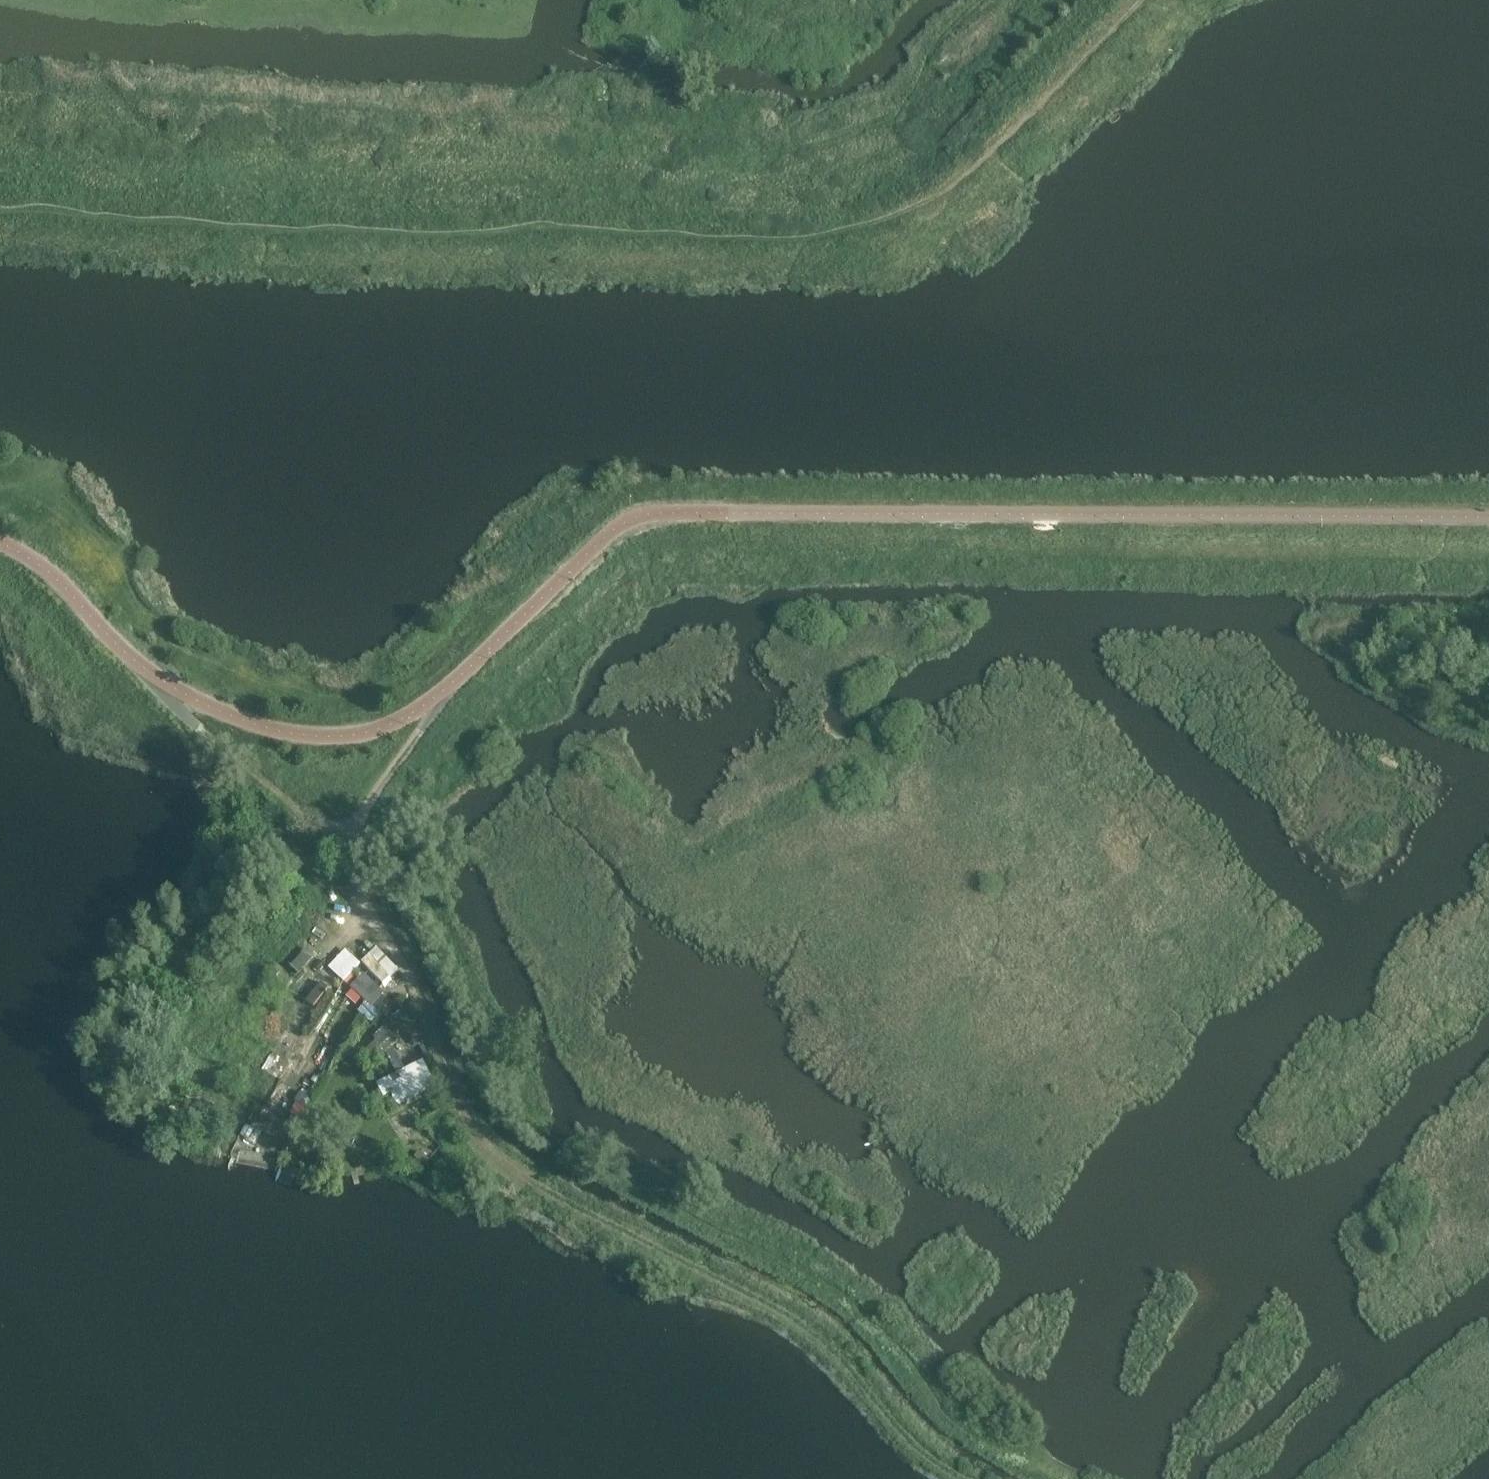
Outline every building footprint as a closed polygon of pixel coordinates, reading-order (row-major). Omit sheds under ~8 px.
[(395,965),(376,945),(360,959),(380,980),(395,965)] [(385,994),(364,975),(352,988),(372,1007),(385,994)] [(425,1042),(419,1026),(409,1030),(415,1046),(425,1042)] [(372,1065),(400,1040),(390,1029),(385,1033),(382,1030),(376,1035),(379,1039),(362,1054),(372,1065)] [(437,1086),(424,1060),(377,1084),(383,1097),(392,1093),(398,1106),(437,1086)] [(307,1109),(312,1102),(304,1097),(300,1105),(307,1109)] [(452,1154),(426,1131),(419,1138),(427,1145),(421,1152),(430,1160),(438,1152),(447,1160),(452,1154)] [(344,1150),(353,1139),(347,1134),(338,1145),(344,1150)]
